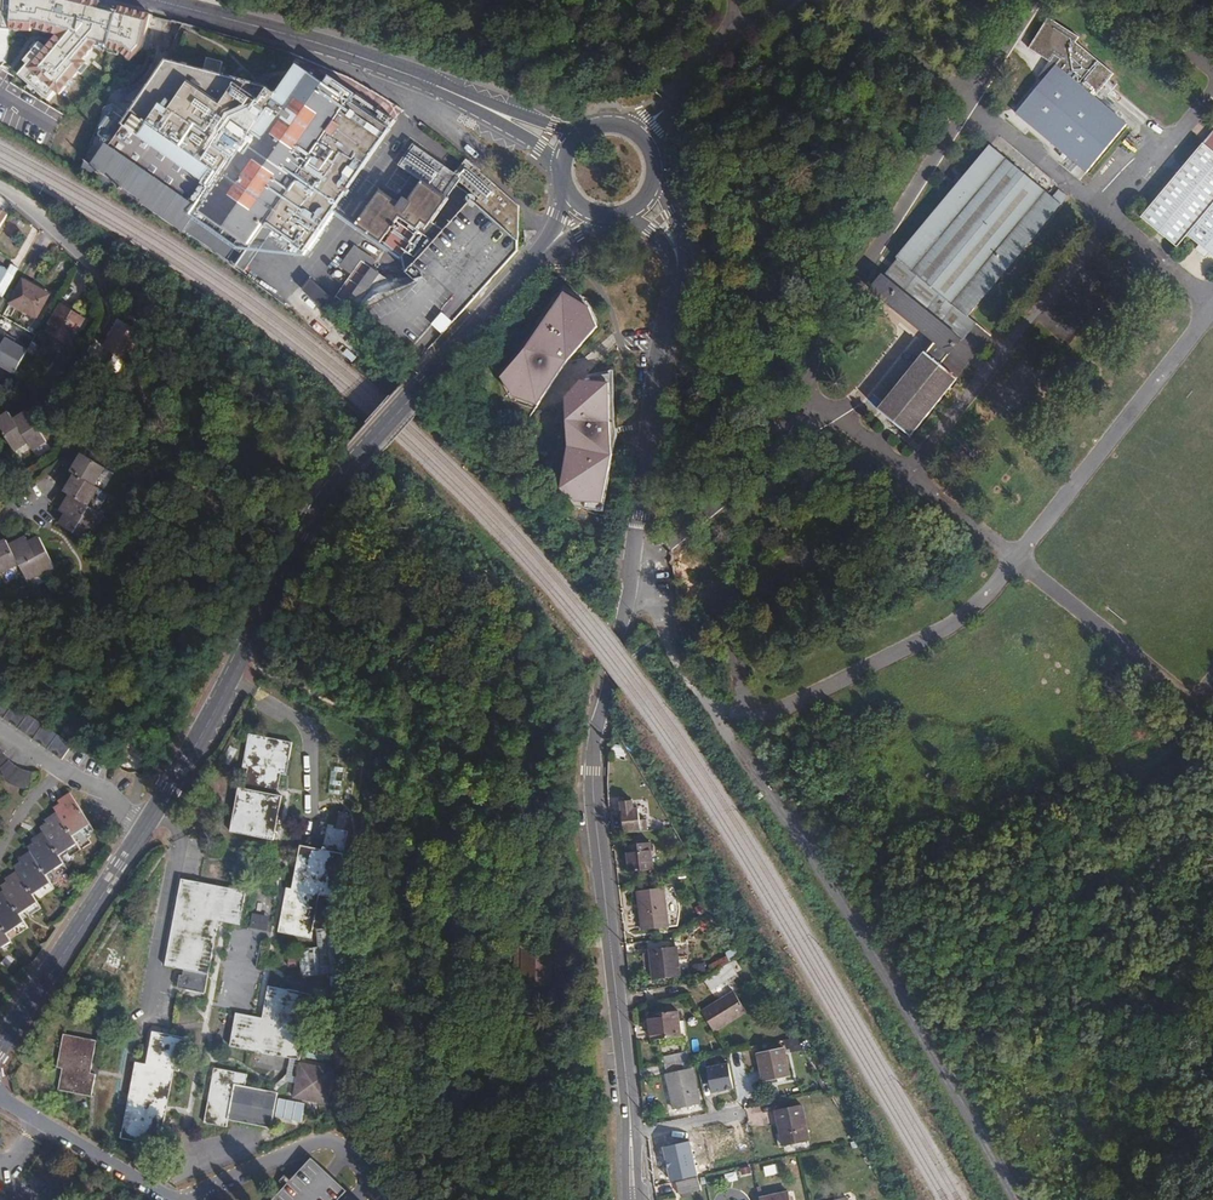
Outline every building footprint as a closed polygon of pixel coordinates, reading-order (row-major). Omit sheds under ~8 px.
[(8,31),(9,25),(23,26),(55,35),(44,48),(38,42),(21,61),(25,64),(15,75),(45,101),(53,92),(56,95),(84,64),(81,61),(93,46),(135,57),(139,52),(148,15),(117,7),(116,12),(98,7),(99,2),(94,1),(92,0),(81,0),(81,2),(75,0),(0,0),(0,30),(8,31)] [(1080,39),(1048,18),(1030,48),(1051,64),(1095,99),(1113,75),(1076,44),(1080,39)] [(275,231),(267,241),(276,241),(292,252),(304,252),(393,125),(291,52),(273,81),(262,74),(254,86),(228,71),(215,90),(183,68),(163,95),(154,90),(141,110),(130,105),(106,139),(101,137),(79,171),(138,204),(141,200),(157,178),(126,156),(130,150),(129,148),(115,138),(124,125),(204,180),(190,201),(199,207),(212,187),(264,223),(275,231)] [(1051,64),(1013,111),(1066,156),(1060,165),(1078,180),(1124,121),(1095,99),(1051,64)] [(124,125),(115,138),(129,148),(130,150),(126,156),(157,178),(188,200),(190,201),(204,180),(124,125)] [(1177,244),(1187,230),(1199,240),(1209,248),(1212,251),(1212,147),(1200,137),(1139,214),(1177,244)] [(449,179),(448,170),(412,145),(398,165),(421,181),(408,201),(403,198),(398,204),(380,192),(356,225),(381,242),(391,227),(392,228),(394,229),(393,230),(384,243),(384,245),(406,260),(402,263),(404,269),(468,204),(468,203),(462,197),(461,196),(465,191),(456,185),(450,181),(449,179)] [(908,436),(986,341),(990,336),(967,316),(1059,204),(986,146),(895,257),(895,258),(898,260),(894,264),(883,277),(881,275),(869,289),(934,343),(926,353),(924,353),(877,410),(908,436)] [(470,202),(484,214),(496,187),(465,159),(454,171),(459,177),(458,181),(476,197),(470,202)] [(454,173),(448,170),(449,179),(450,181),(456,185),(458,181),(459,177),(454,173)] [(157,178),(141,200),(238,266),(243,258),(243,257),(236,252),(244,238),(199,207),(190,201),(188,200),(157,178)] [(264,223),(212,187),(199,207),(244,238),(250,242),(264,223)] [(496,187),(484,214),(500,229),(508,212),(515,203),(496,187)] [(508,212),(500,229),(508,236),(517,218),(517,204),(515,203),(508,212)] [(517,218),(508,236),(518,244),(518,241),(517,218)] [(267,241),(275,231),(264,223),(250,242),(244,238),(236,252),(243,257),(243,258),(238,266),(246,272),(267,241)] [(1209,248),(1199,240),(1195,245),(1205,253),(1209,248)] [(346,303),(350,297),(372,267),(361,260),(336,295),(346,303)] [(7,273),(9,271),(0,266),(0,285),(7,273)] [(372,267),(350,297),(359,304),(380,274),(372,267)] [(7,273),(14,277),(17,273),(10,269),(9,271),(7,273)] [(3,297),(14,277),(7,273),(0,285),(0,295),(3,297)] [(309,277),(301,286),(323,308),(322,309),(336,322),(331,327),(360,354),(365,348),(350,335),(350,333),(353,330),(334,312),(326,305),(332,298),(309,277)] [(24,280),(11,303),(36,318),(49,295),(24,280)] [(514,396),(537,404),(551,385),(548,383),(559,366),(562,368),(568,359),(597,326),(589,307),(583,300),(567,290),(502,377),(514,396)] [(62,305),(57,313),(78,326),(80,328),(85,319),(62,305)] [(78,326),(57,313),(49,325),(51,326),(48,332),(67,344),(78,326)] [(78,326),(67,344),(72,347),(83,330),(80,328),(78,326)] [(119,326),(109,342),(104,351),(127,364),(141,339),(126,331),(119,326)] [(30,348),(0,333),(0,369),(15,376),(30,348)] [(113,356),(104,351),(99,360),(106,365),(109,364),(113,356)] [(551,385),(562,368),(559,366),(548,383),(551,385)] [(575,507),(602,512),(613,448),(609,374),(584,377),(566,398),(569,446),(561,489),(578,492),(575,507)] [(26,408),(12,416),(28,442),(31,446),(45,437),(26,408)] [(12,416),(9,412),(0,418),(0,428),(14,451),(28,442),(12,416)] [(72,473),(76,476),(96,488),(106,471),(83,456),(72,473)] [(66,492),(71,495),(90,507),(98,493),(99,490),(96,488),(76,476),(66,492)] [(90,507),(71,495),(62,511),(68,516),(61,526),(90,543),(107,517),(90,507)] [(27,538),(11,547),(19,565),(29,582),(56,568),(40,538),(30,543),(27,538)] [(0,546),(0,571),(1,574),(19,565),(11,547),(8,542),(0,546)] [(60,759),(71,745),(70,744),(0,694),(0,716),(60,759)] [(278,796),(282,775),(287,775),(294,743),(250,734),(244,768),(249,769),(245,789),(240,788),(232,832),(275,841),(283,797),(278,796)] [(4,778),(14,784),(20,786),(27,788),(28,787),(30,772),(27,771),(20,768),(14,764),(8,759),(2,752),(0,749),(0,774),(4,778)] [(54,808),(57,813),(73,836),(91,825),(70,793),(59,800),(61,804),(54,808)] [(637,829),(636,797),(620,797),(620,829),(637,829)] [(41,828),(43,832),(59,856),(78,844),(73,836),(57,813),(46,820),(47,823),(41,828)] [(338,825),(331,824),(327,846),(303,842),(296,886),(289,884),(281,930),(316,936),(323,892),(341,895),(349,844),(351,835),(352,827),(338,825)] [(27,847),(30,851),(46,875),(64,864),(59,856),(43,832),(32,839),(33,843),(27,847)] [(623,846),(626,873),(650,869),(646,843),(623,846)] [(14,866),(17,871),(33,895),(52,883),(46,875),(30,851),(19,859),(20,862),(14,866)] [(2,886),(4,891),(20,914),(38,902),(33,895),(17,871),(6,878),(8,882),(2,886)] [(182,880),(165,967),(209,974),(219,920),(241,924),(247,892),(182,880)] [(637,892),(636,893),(641,931),(666,928),(662,889),(637,892)] [(7,934),(25,922),(20,914),(4,891),(0,894),(0,924),(7,934)] [(253,909),(250,922),(266,925),(269,913),(253,909)] [(12,942),(7,934),(0,924),(0,949),(12,942)] [(338,928),(319,930),(322,976),(342,973),(338,928)] [(522,947),(521,948),(521,983),(548,982),(547,947),(522,947)] [(650,950),(649,951),(653,981),(679,978),(675,947),(650,950)] [(722,969),(704,980),(711,991),(729,980),(729,979),(722,969)] [(263,1018),(236,1013),(230,1047),(300,1060),(313,995),(269,986),(263,1018)] [(731,992),(700,1011),(711,1030),(742,1011),(731,992)] [(649,1014),(648,1015),(651,1039),(652,1040),(680,1037),(676,1011),(649,1014)] [(135,1063),(121,1138),(159,1146),(174,1071),(179,1071),(185,1038),(152,1032),(146,1065),(135,1063)] [(58,1090),(92,1097),(96,1075),(90,1074),(92,1064),(97,1041),(64,1035),(57,1069),(62,1070),(58,1090)] [(794,1035),(783,1037),(785,1045),(798,1042),(794,1035)] [(782,1048),(756,1054),(762,1082),(788,1076),(782,1048)] [(662,1057),(664,1066),(688,1060),(688,1059),(687,1052),(662,1057)] [(688,1060),(664,1066),(673,1111),(697,1106),(688,1060)] [(214,1068),(204,1123),(226,1127),(228,1120),(271,1128),(278,1093),(245,1087),(247,1075),(214,1068)] [(816,1080),(823,1092),(827,1091),(820,1078),(816,1080)] [(799,1105),(775,1110),(782,1145),(807,1140),(807,1139),(800,1105),(799,1105)] [(707,1139),(677,1145),(681,1166),(711,1160),(707,1139)] [(347,1191),(311,1158),(272,1199),(338,1199),(347,1191)] [(76,1159),(70,1169),(79,1175),(85,1165),(76,1159)] [(167,1165),(159,1179),(166,1183),(175,1170),(167,1165)] [(696,1176),(675,1182),(678,1194),(699,1189),(696,1176)] [(678,1194),(679,1199),(687,1199),(702,1196),(703,1186),(700,1176),(696,1176),(699,1189),(678,1194)] [(759,1198),(759,1199),(789,1199),(787,1191),(759,1198)]
